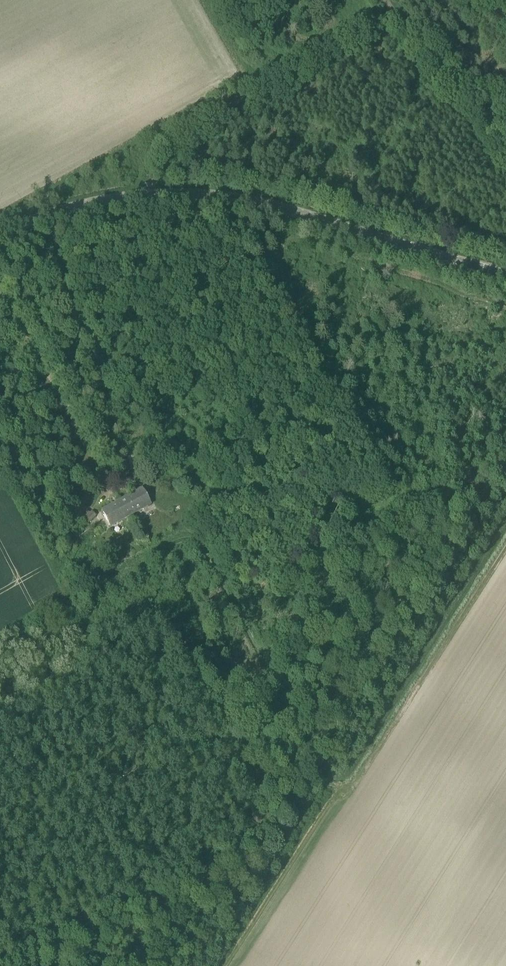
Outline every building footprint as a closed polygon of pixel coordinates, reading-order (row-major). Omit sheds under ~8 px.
[(140,451),(127,453),(128,458),(130,470),(143,467),(140,451)] [(130,470),(128,458),(118,459),(120,471),(130,470)] [(122,500),(130,515),(151,503),(143,489),(122,500)] [(130,515),(122,500),(102,511),(110,526),(130,515)] [(90,512),(82,521),(86,526),(94,518),(96,516),(92,511),(90,512)]
